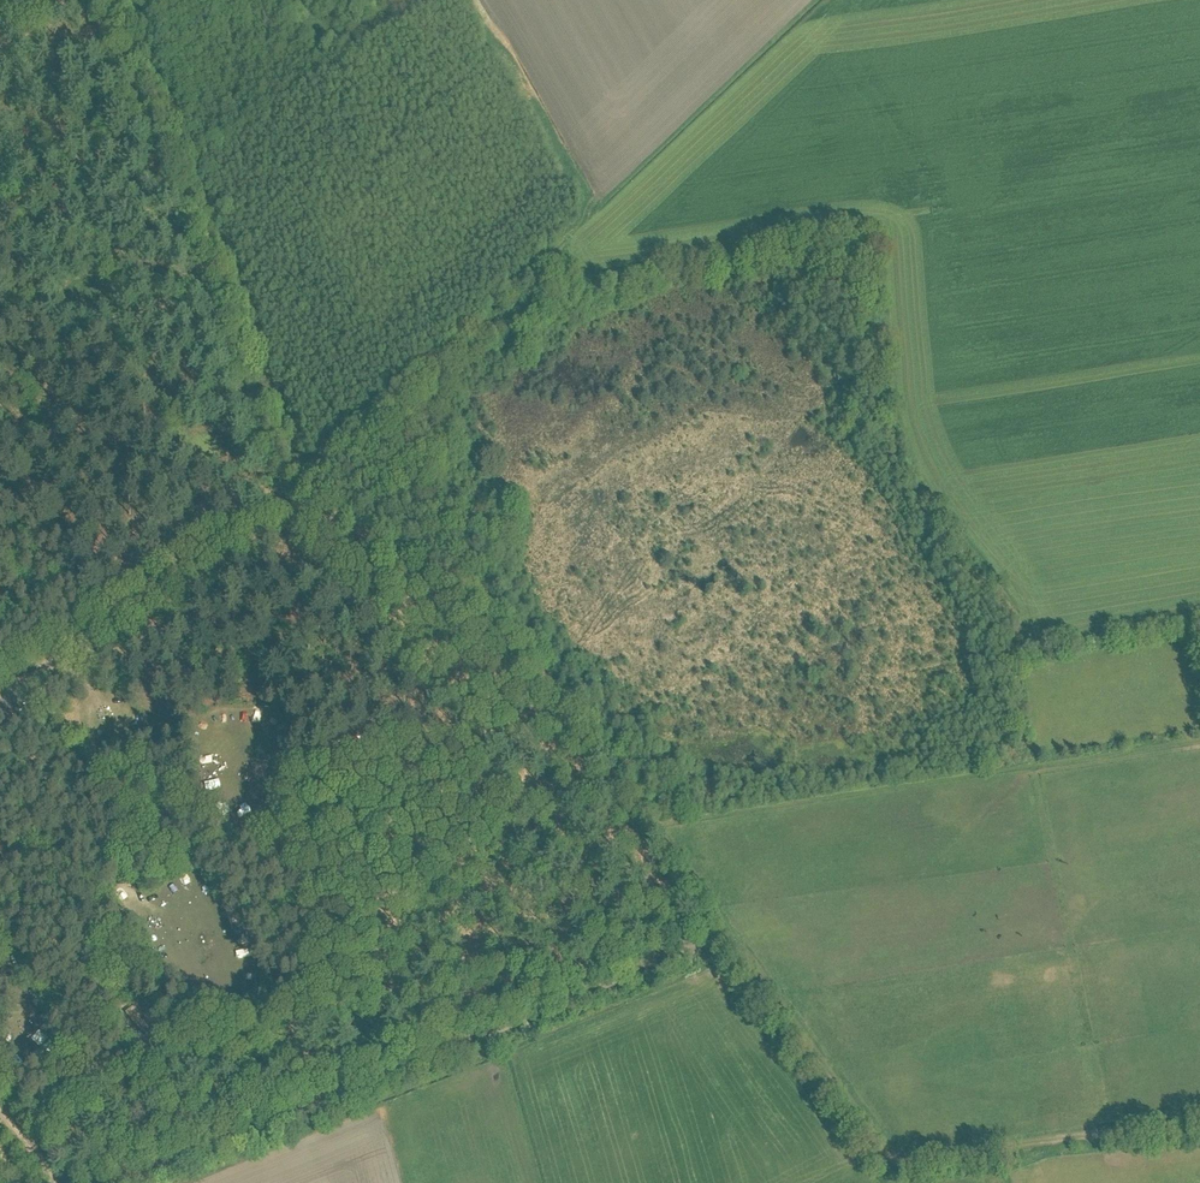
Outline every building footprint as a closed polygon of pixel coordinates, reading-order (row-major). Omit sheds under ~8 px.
[(135,1009),(126,1016),(142,1037),(151,1030),(135,1009)]
